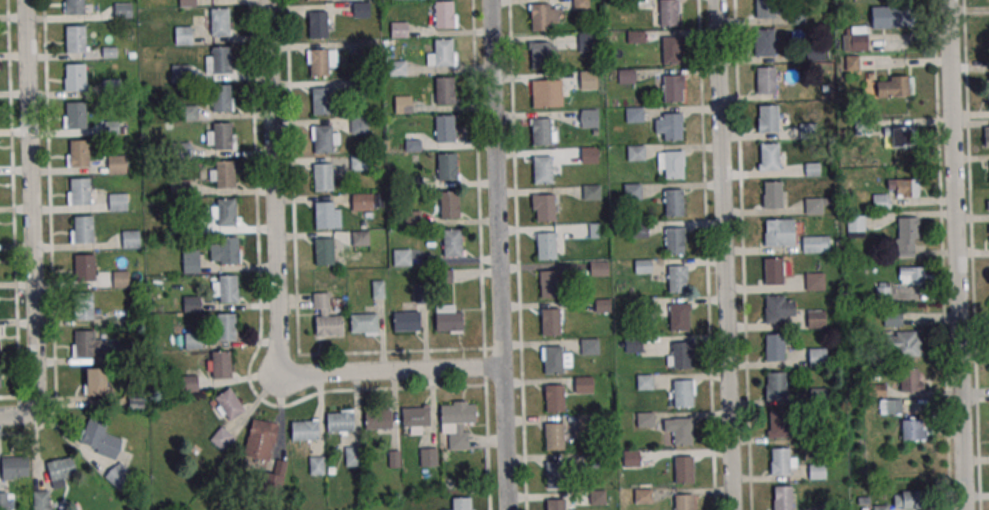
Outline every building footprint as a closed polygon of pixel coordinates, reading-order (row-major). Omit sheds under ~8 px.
[(65,14),(64,0),(83,0),(83,13),(65,14)] [(352,1),(369,0),(370,18),(352,18),(352,1)] [(434,1),(452,0),(453,27),(434,27),(434,1)] [(589,0),(573,0),(573,10),(589,10),(589,0)] [(620,11),(619,0),(637,0),(637,10),(620,11)] [(756,20),(755,0),(774,0),(775,19),(756,20)] [(659,1),(678,1),(679,28),(660,28),(659,1)] [(113,18),(132,18),(132,3),(113,3),(113,18)] [(529,3),(548,3),(549,29),(530,30),(529,3)] [(210,8),(228,7),(229,34),(210,35),(210,8)] [(902,7),(871,7),(871,29),(902,29),(902,7)] [(307,11),(326,11),(327,38),(308,38),(307,11)] [(389,21),(407,20),(407,37),(390,38),(389,21)] [(64,25),(82,24),(83,51),(64,51),(64,25)] [(172,27),(191,26),(192,43),(173,44),(172,27)] [(866,27),(843,27),(843,52),(867,51),(866,27)] [(626,31),(644,30),(644,43),(627,43),(626,31)] [(754,31),(773,30),(774,57),(755,57),(754,31)] [(576,33),(595,32),(596,50),(577,51),(576,33)] [(662,39),(681,38),(681,65),(663,66),(662,39)] [(433,39),(452,39),(453,65),(434,66),(433,39)] [(530,41),(549,41),(549,68),(531,68),(530,41)] [(211,46),(230,46),(230,72),(212,73),(211,46)] [(309,49),(327,48),(328,75),(309,76),(309,49)] [(388,61),(406,60),(406,76),(389,76),(388,61)] [(64,64),(83,63),(83,90),(65,91),(64,64)] [(170,65),(189,64),(190,81),(171,82),(170,65)] [(616,68),(634,67),(634,83),(617,84),(616,68)] [(755,67),(773,67),(774,93),(755,94),(755,67)] [(577,71),(596,70),(597,88),(578,89),(577,71)] [(662,74),(681,74),(682,101),(663,101),(662,74)] [(434,76),(453,75),(454,102),(435,103),(434,76)] [(876,97),(913,97),(913,77),(876,77),(876,97)] [(531,79),(550,78),(550,105),(532,106),(531,79)] [(210,85),(229,84),(230,111),(211,112),(210,85)] [(312,88),(330,87),(331,114),(312,114),(312,88)] [(393,96),(411,95),(411,112),(394,113),(393,96)] [(65,102),(84,101),(84,128),(66,128),(65,102)] [(178,105),(196,104),(197,121),(179,122),(178,105)] [(758,105),(777,105),(778,132),(759,132),(758,105)] [(624,107),(642,106),(643,122),(625,123),(624,107)] [(578,110),(597,109),(598,127),(579,128),(578,110)] [(661,113),(680,113),(681,139),(662,140),(661,113)] [(434,114),(453,114),(454,141),(435,141),(434,114)] [(349,117),(368,116),(369,133),(350,134),(349,117)] [(531,118),(550,117),(551,144),(532,144),(531,118)] [(211,123),(230,122),(231,149),(212,150),(211,123)] [(797,123),(815,123),(816,138),(798,139),(797,123)] [(313,124),(331,124),(332,151),(313,151),(313,124)] [(891,147),(915,146),(914,128),(891,128),(891,147)] [(68,140),(87,139),(88,166),(69,167),(68,140)] [(171,143),(189,142),(190,159),(171,160),(171,143)] [(758,143),(777,143),(778,169),(759,170),(758,143)] [(626,145),(643,145),(644,160),(627,161),(626,145)] [(578,147),(597,146),(598,164),(579,165),(578,147)] [(663,151),(682,150),(683,177),(664,178),(663,151)] [(459,153),(442,153),(442,179),(459,179),(459,153)] [(350,155),(368,154),(368,170),(351,171),(350,155)] [(106,156),(125,155),(126,173),(107,174),(106,156)] [(532,157),(551,156),(552,183),(533,184),(532,157)] [(215,161),(233,160),(234,187),(215,187),(215,161)] [(312,163),(331,162),(332,189),(313,190),(312,163)] [(69,178),(88,177),(89,204),(70,205),(69,178)] [(761,182),(780,181),(781,208),(762,209),(761,182)] [(622,184),(640,183),(641,199),(623,199),(622,184)] [(582,185),(599,185),(600,200),(582,201),(582,185)] [(663,190),(682,190),(682,217),(664,217),(663,190)] [(460,192),(441,192),(441,218),(460,218),(460,192)] [(107,194),(126,193),(126,210),(108,211),(107,194)] [(351,193),(369,193),(369,209),(352,209),(351,193)] [(534,194),(553,194),(554,221),(535,221),(534,194)] [(803,199),(821,198),(821,214),(804,214),(803,199)] [(216,199),(235,199),(236,225),(217,226),(216,199)] [(314,202),(333,201),(333,228),(315,229),(314,202)] [(403,211),(420,211),(421,227),(404,227),(403,211)] [(72,216),(91,215),(92,242),(73,243),(72,216)] [(848,238),(864,238),(864,216),(848,216),(848,238)] [(896,217),(896,257),(919,257),(919,217),(896,217)] [(763,219),(793,218),(793,245),(764,246),(763,219)] [(629,222),(646,222),(647,237),(630,238),(629,222)] [(588,224),(605,223),(606,238),(588,239),(588,224)] [(664,228),(683,228),(684,254),(665,255),(664,228)] [(463,229),(444,229),(444,257),(463,257),(463,229)] [(120,231),(138,230),(139,248),(121,249),(120,231)] [(351,231),(368,230),(369,246),(351,247),(351,231)] [(536,233),(554,232),(555,259),(536,259),(536,233)] [(218,237),(237,236),(238,249),(240,249),(240,263),(219,263),(219,260),(209,260),(209,244),(219,244),(218,237)] [(801,237),(827,236),(827,252),(802,253),(801,237)] [(314,237),(333,237),(334,264),(315,264),(314,237)] [(181,250),(198,249),(199,272),(182,273),(181,250)] [(393,250),(410,249),(411,265),(393,266),(393,250)] [(74,254),(93,254),(93,280),(75,281),(74,254)] [(763,257),(782,257),(783,284),(764,284),(763,257)] [(633,259),(650,259),(651,274),(633,275),(633,259)] [(589,262),(606,261),(607,276),(589,277),(589,262)] [(667,266),(686,265),(686,292),(668,292),(667,266)] [(899,284),(924,284),(924,267),(899,267),(899,284)] [(539,271),(558,270),(559,297),(540,297),(539,271)] [(112,271),(127,271),(128,287),(112,287),(112,271)] [(217,275),(236,275),(237,302),(218,302),(217,275)] [(804,276),(821,275),(822,291),(805,291),(804,276)] [(384,280),(372,280),(372,298),(384,298),(384,280)] [(889,300),(889,283),(877,283),(877,300),(889,300)] [(73,293),(91,292),(92,319),(73,319),(73,293)] [(182,296),(199,295),(200,311),(183,312),(182,296)] [(764,296),(783,295),(783,300),(793,300),(794,315),(783,316),(784,322),(765,322),(764,296)] [(594,299),(611,298),(612,313),(594,314),(594,299)] [(668,304),(687,304),(688,330),(669,331),(668,304)] [(540,309),(559,308),(560,335),(541,336),(540,309)] [(806,311),(823,310),(824,326),(807,327),(806,311)] [(391,312),(418,311),(418,330),(392,331),(391,312)] [(434,312),(460,311),(461,330),(435,331),(434,312)] [(882,312),(900,311),(901,327),(883,327),(882,312)] [(216,313),(234,313),(235,339),(216,340),(216,313)] [(349,314),(375,313),(376,331),(350,333),(349,314)] [(314,316),(340,315),(341,333),(315,334),(314,316)] [(74,331),(93,330),(93,357),(75,357),(74,331)] [(919,331),(886,331),(886,356),(919,356),(919,331)] [(183,333),(200,332),(201,348),(184,349),(183,333)] [(763,333),(782,333),(783,360),(764,360),(763,333)] [(623,337),(641,336),(642,352),(624,352),(623,337)] [(580,340),(597,339),(598,354),(580,355),(580,340)] [(671,341),(690,341),(691,368),(672,368),(671,341)] [(542,346),(561,346),(562,373),(543,373),(542,346)] [(209,351),(228,351),(229,378),(210,378),(209,351)] [(807,352),(825,351),(825,366),(808,367),(807,352)] [(107,368),(85,368),(85,396),(107,396),(107,368)] [(901,398),(922,398),(922,368),(901,368),(901,398)] [(765,372),(784,372),(785,398),(766,399),(765,372)] [(635,375),(652,374),(653,390),(635,391),(635,375)] [(574,378),(591,377),(592,393),(574,393),(574,378)] [(672,380),(690,379),(691,406),(672,407),(672,380)] [(544,384),(563,384),(564,411),(545,411),(544,384)] [(211,399),(223,422),(244,412),(232,388),(211,399)] [(809,389),(826,388),(827,403),(809,404),(809,389)] [(439,405),(451,404),(451,401),(466,401),(466,404),(474,403),(474,422),(461,423),(462,431),(466,431),(467,449),(448,450),(448,433),(455,433),(454,423),(439,424),(439,405)] [(401,407),(428,406),(428,425),(402,426),(401,407)] [(363,410),(389,409),(390,427),(364,428),(363,410)] [(768,410),(786,410),(787,436),(768,437),(768,410)] [(325,413),(351,412),(352,430),(326,432),(325,413)] [(636,413),(653,412),(654,427),(636,428),(636,413)] [(107,423),(87,417),(80,446),(117,456),(122,439),(104,434),(107,423)] [(902,440),(926,440),(926,417),(902,417),(902,440)] [(277,423),(251,418),(242,465),(268,470),(277,423)] [(671,418),(690,418),(690,445),(672,445),(671,418)] [(289,422),(316,421),(316,439),(290,440),(289,422)] [(543,423),(562,422),(563,449),(544,450),(543,423)] [(345,465),(360,465),(360,447),(345,448),(345,465)] [(437,466),(437,447),(419,447),(419,466),(437,466)] [(768,448),(787,448),(788,474),(769,475),(768,448)] [(621,451),(639,451),(639,466),(622,467),(621,451)] [(673,456),(692,455),(693,482),(674,482),(673,456)] [(0,457),(27,456),(27,475),(1,476),(0,457)] [(77,476),(74,457),(47,461),(52,487),(64,484),(63,478),(77,476)] [(134,474),(119,461),(104,477),(119,490),(134,474)] [(545,461),(564,461),(565,487),(546,488),(545,461)] [(807,465),(825,464),(825,479),(808,480),(807,465)] [(790,485),(790,509),(772,509),(771,486),(790,485)] [(633,489),(650,488),(651,504),(633,505),(633,489)] [(33,490),(33,509),(51,509),(51,490),(33,490)] [(588,491),(605,490),(606,505),(588,506),(588,491)] [(894,491),(894,508),(922,508),(922,491),(894,491)] [(691,494),(692,509),(673,509),(672,494),(691,494)] [(473,509),(451,509),(451,498),(469,497),(470,509),(473,509)] [(563,499),(563,509),(544,509),(544,499),(563,499)]
